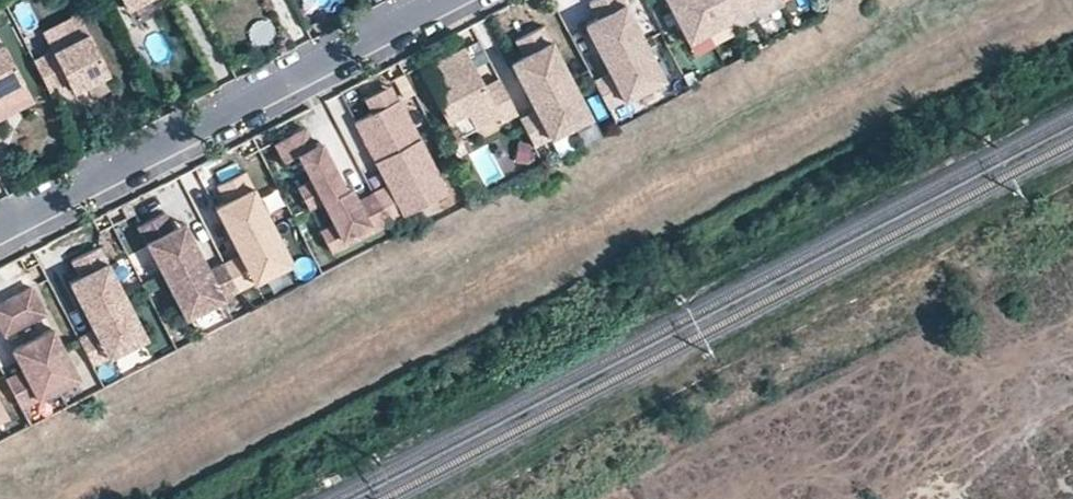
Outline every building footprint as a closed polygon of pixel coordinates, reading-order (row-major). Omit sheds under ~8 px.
[(592,81),(606,108),(660,80),(618,0),(593,0),(585,4),(594,19),(599,29),(588,35),(603,63),(613,58),(618,67),(608,73),(592,81)] [(686,42),(706,32),(726,22),(724,18),(750,5),(759,0),(664,0),(686,42)] [(780,0),(759,0),(750,5),(756,15),(781,1),(780,0)] [(750,5),(724,18),(730,29),(755,15),(750,5)] [(594,19),(583,25),(588,35),(599,29),(594,19)] [(730,29),(726,22),(706,32),(712,44),(732,33),(730,29)] [(535,110),(519,119),(533,145),(586,118),(539,27),(512,41),(521,57),(526,67),(515,72),(530,100),(540,95),(545,105),(535,110)] [(33,60),(49,89),(67,80),(72,90),(107,72),(87,32),(33,60)] [(706,32),(686,42),(692,54),(712,44),(706,32)] [(22,81),(3,43),(0,44),(0,93),(22,81)] [(501,121),(516,112),(498,78),(486,85),(485,83),(476,80),(471,71),(477,68),(465,46),(420,69),(447,121),(464,113),(468,114),(475,128),(498,116),(501,121)] [(521,57),(510,63),(515,72),(526,67),(521,57)] [(613,58),(603,63),(608,73),(618,67),(613,58)] [(476,80),(485,83),(477,68),(471,71),(476,80)] [(371,112),(396,99),(388,84),(364,97),(371,112)] [(540,95),(530,100),(535,110),(545,105),(540,95)] [(372,192),(387,221),(443,191),(396,99),(371,112),(353,121),(386,184),(372,192)] [(329,250),(387,221),(372,192),(356,200),(351,202),(343,188),(319,141),(313,144),(304,127),(274,143),(283,160),(297,154),(310,179),(297,186),(307,206),(321,200),(332,222),(319,229),(329,250)] [(240,253),(224,260),(239,287),(292,260),(246,169),(219,183),(225,201),(232,209),(221,215),(235,243),(246,238),(250,249),(240,253)] [(343,188),(351,202),(356,200),(348,185),(343,188)] [(214,206),(221,215),(232,209),(225,201),(214,206)] [(237,289),(224,262),(208,270),(197,276),(193,266),(203,261),(189,233),(178,238),(173,228),(164,212),(137,226),(184,317),(237,289)] [(173,228),(178,238),(189,233),(183,223),(173,228)] [(246,238),(235,243),(240,253),(250,249),(246,238)] [(93,329),(78,338),(92,364),(145,337),(98,246),(71,260),(79,276),(84,286),(73,291),(88,320),(99,314),(104,324),(93,329)] [(193,266),(197,276),(208,270),(203,261),(193,266)] [(79,276),(68,282),(73,291),(84,286),(79,276)] [(6,337),(47,316),(33,290),(0,307),(0,325),(6,337)] [(99,314),(88,320),(93,329),(104,324),(99,314)] [(23,369),(6,377),(20,406),(78,377),(53,328),(12,348),(23,369)]
